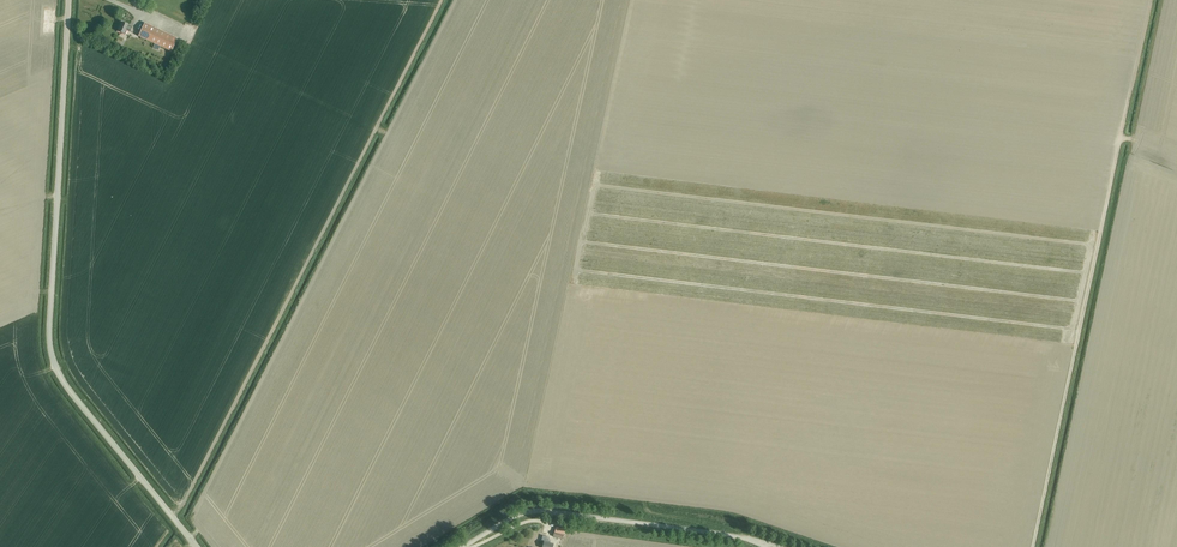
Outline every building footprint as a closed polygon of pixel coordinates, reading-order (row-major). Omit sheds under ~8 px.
[(127,31),(131,32),(133,27),(122,22),(118,31),(125,35),(127,31)] [(139,36),(172,52),(178,38),(145,23),(139,36)] [(554,545),(548,544),(550,539),(546,537),(543,546),(553,546),(554,545)]
